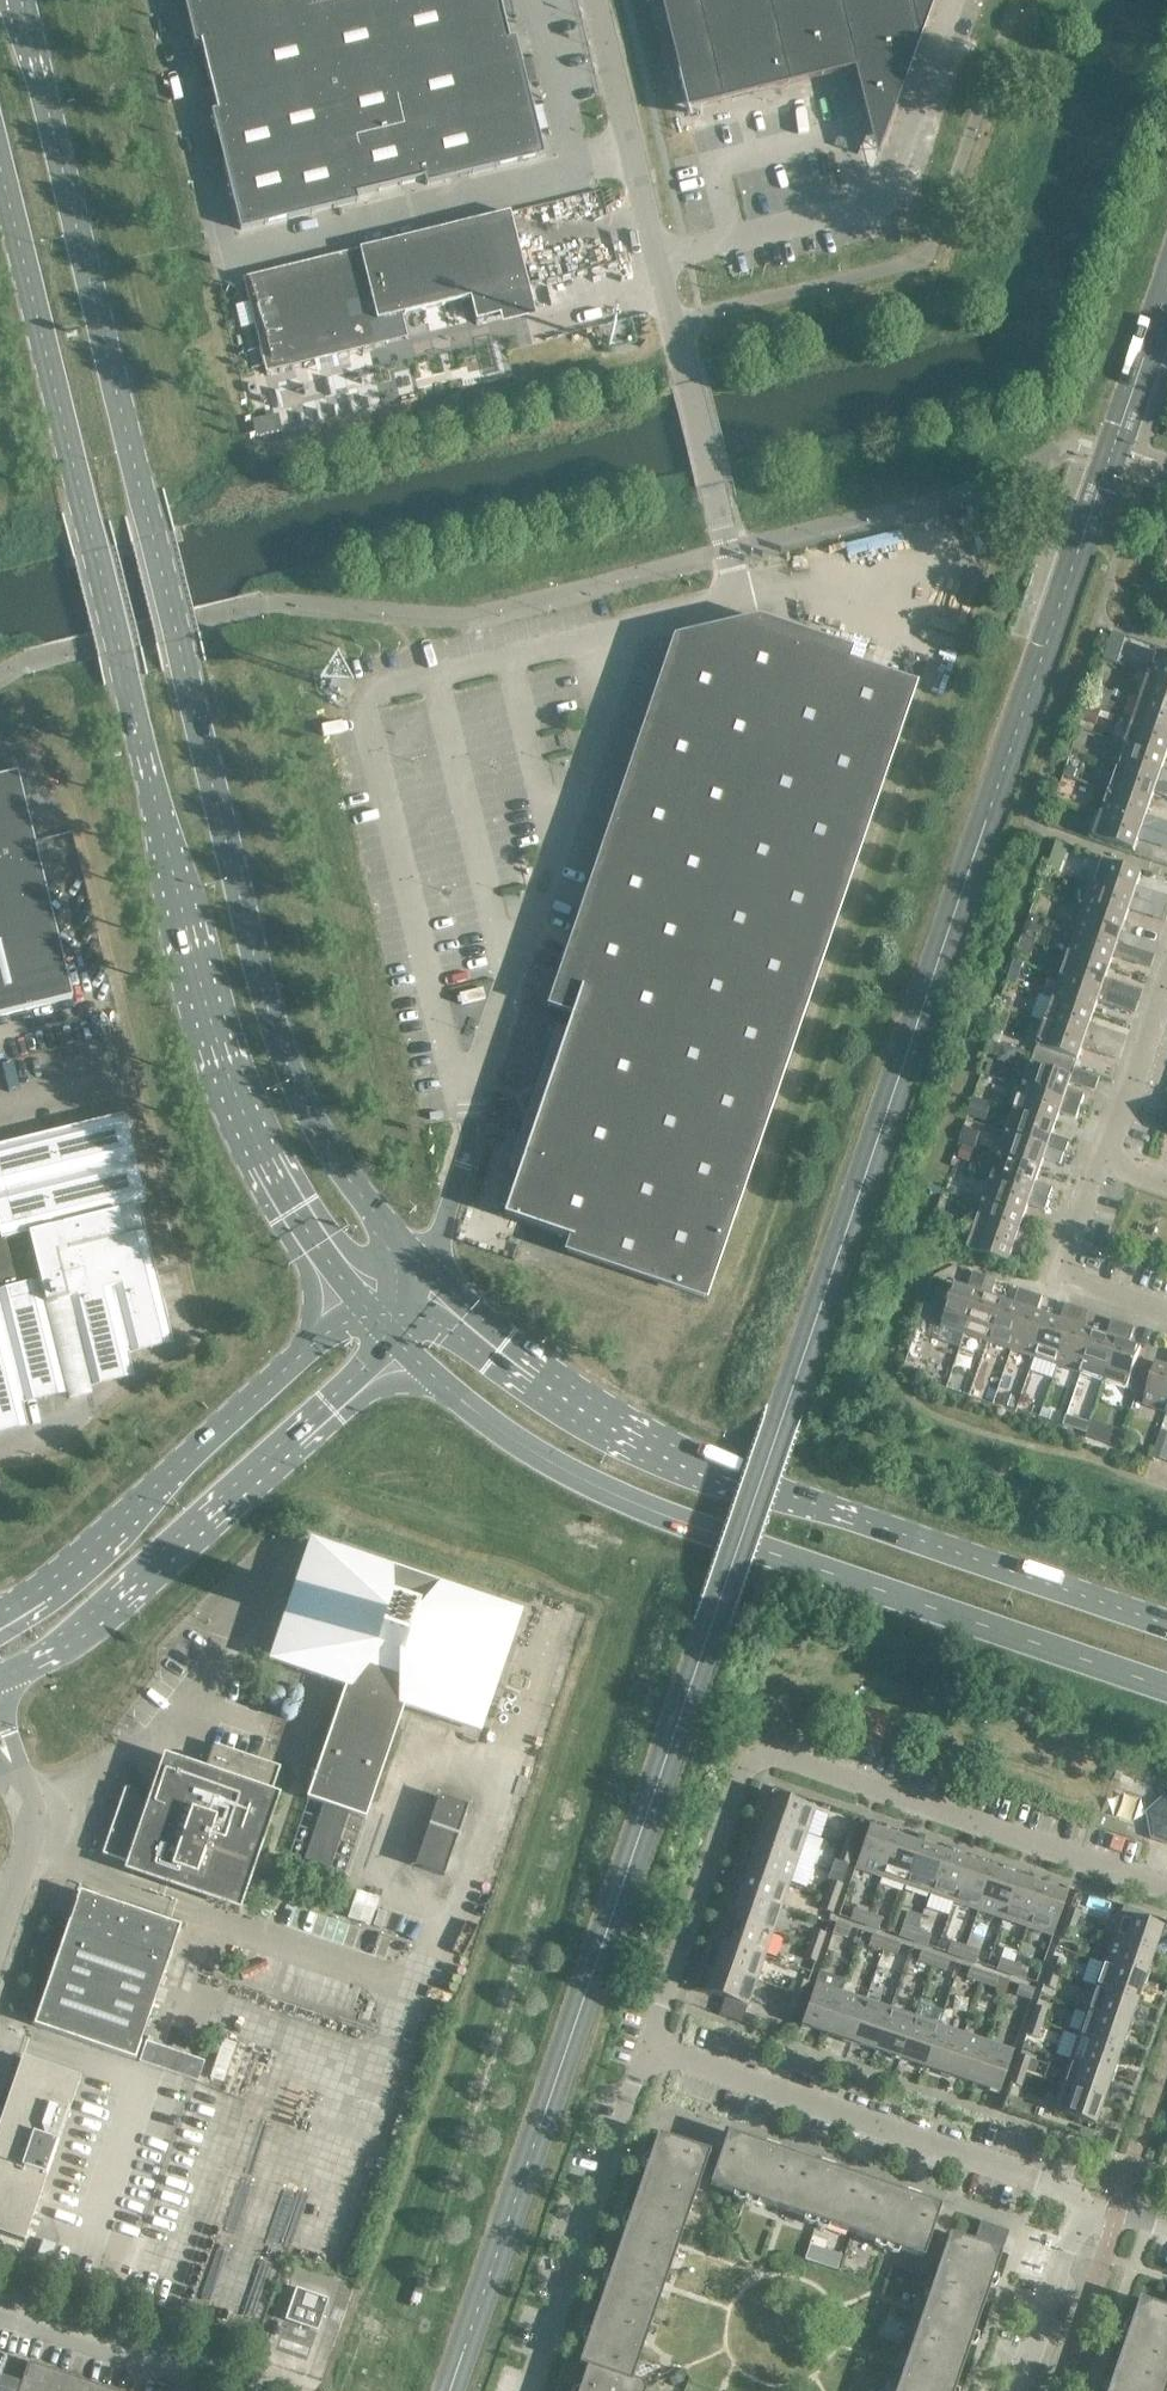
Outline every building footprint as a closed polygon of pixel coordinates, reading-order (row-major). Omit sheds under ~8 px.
[(194,45),(200,43),(217,111),(211,112),(240,230),(357,201),(356,196),(398,185),(424,179),(425,185),(543,156),(514,38),(508,39),(499,0),(183,0),(194,45)] [(688,99),(684,100),(687,113),(853,70),(875,162),(934,0),(664,0),(688,99)] [(527,284),(509,213),(243,278),(266,373),(383,344),(389,333),(393,335),(398,327),(394,325),(400,315),(477,296),(483,320),(523,310),(517,287),(527,284)] [(561,1007),(584,1015),(515,1218),(582,1241),(578,1253),(716,1300),(745,1214),(763,1163),(922,696),(925,687),(858,664),(861,653),(769,622),(686,642),(561,1007)] [(1113,632),(1104,659),(1116,664),(1126,636),(1113,632)] [(1149,675),(1166,681),(1166,655),(1157,651),(1149,675)] [(1149,675),(1141,698),(1166,707),(1166,681),(1149,675)] [(1096,684),(1089,704),(1105,710),(1112,690),(1096,684)] [(1141,698),(1133,721),(1166,733),(1166,707),(1141,698)] [(1088,706),(1084,718),(1096,722),(1100,710),(1088,706)] [(1133,721),(1125,744),(1166,758),(1166,755),(1166,733),(1133,721)] [(1166,758),(1125,744),(1118,767),(1158,781),(1166,758)] [(1158,781),(1118,767),(1110,790),(1150,804),(1158,781)] [(0,777),(0,1016),(72,999),(17,773),(0,777)] [(1150,804),(1110,790),(1102,813),(1159,833),(1163,822),(1146,816),(1150,804)] [(1159,833),(1102,813),(1094,837),(1134,851),(1139,838),(1155,844),(1159,833)] [(1048,867),(1061,871),(1064,862),(1051,857),(1048,867)] [(1150,904),(1166,910),(1166,907),(1166,897),(1137,887),(1141,875),(1101,861),(1093,884),(1150,904)] [(1048,869),(1044,881),(1051,883),(1055,871),(1048,869)] [(1150,904),(1093,884),(1085,907),(1125,921),(1129,909),(1146,915),(1150,904)] [(1125,921),(1085,907),(1077,930),(1134,950),(1138,939),(1121,933),(1125,921)] [(1028,927),(1024,938),(1034,941),(1038,931),(1028,927)] [(1134,950),(1077,930),(1069,953),(1109,967),(1113,955),(1130,961),(1134,950)] [(1109,967),(1069,953),(1061,977),(1102,991),(1109,967)] [(1107,992),(1102,991),(1061,977),(1053,1000),(1094,1014),(1098,1002),(1114,1007),(1118,996),(1107,992)] [(1110,981),(1107,992),(1118,996),(1122,985),(1110,981)] [(1004,997),(1001,1007),(1009,1010),(1013,1000),(1004,997)] [(1094,1014),(1053,1000),(1045,1023),(1086,1037),(1094,1014)] [(1091,1038),(1086,1037),(1045,1023),(1037,1046),(1053,1052),(1050,1060),(1073,1069),(1076,1060),(1078,1060),(1082,1048),(1099,1053),(1102,1042),(1091,1038)] [(1095,1027),(1091,1038),(1102,1042),(1106,1031),(1095,1027)] [(994,1030),(990,1040),(999,1043),(1003,1033),(994,1030)] [(1073,1069),(1050,1060),(1047,1069),(1031,1064),(1023,1088),(1080,1107),(1084,1096),(1067,1091),(1072,1078),(1070,1077),(1073,1069)] [(1080,1107),(1023,1088),(1015,1111),(1056,1125),(1060,1113),(1077,1118),(1080,1107)] [(976,1097),(968,1120),(982,1125),(990,1102),(976,1097)] [(1056,1125),(1015,1111),(1007,1134),(1065,1153),(1068,1142),(1052,1137),(1056,1125)] [(13,1264),(2,1267),(7,1289),(0,1291),(0,1428),(28,1421),(22,1399),(67,1388),(70,1398),(92,1393),(89,1382),(93,1381),(133,1371),(128,1349),(172,1338),(118,1118),(0,1147),(0,1212),(13,1264)] [(967,1128),(961,1144),(975,1148),(980,1133),(967,1128)] [(1065,1153),(1007,1134),(1000,1157),(1040,1171),(1044,1159),(1061,1164),(1065,1153)] [(962,1146),(957,1159),(969,1163),(974,1150),(962,1146)] [(1040,1171),(1000,1157),(992,1180),(1032,1194),(1040,1171)] [(1032,1194),(992,1180),(984,1203),(1024,1217),(1032,1194)] [(1041,1184),(1037,1196),(1049,1200),(1053,1189),(1041,1184)] [(1049,1200),(1037,1196),(1033,1207),(1045,1211),(1049,1200)] [(1024,1217),(984,1203),(976,1226),(1033,1246),(1037,1235),(1020,1229),(1024,1217)] [(1033,1246),(976,1226),(968,1250),(981,1254),(978,1261),(989,1265),(992,1258),(1008,1264),(1012,1251),(1029,1257),(1033,1246)] [(970,1285),(981,1289),(985,1277),(974,1273),(970,1285)] [(996,1281),(985,1277),(981,1289),(992,1292),(996,1281)] [(942,1326),(966,1334),(979,1294),(956,1285),(942,1326)] [(1016,1301),(1027,1304),(1031,1293),(1020,1289),(1016,1301)] [(1042,1296),(1031,1293),(1027,1304),(1038,1308),(1042,1296)] [(1002,1301),(979,1294),(966,1334),(989,1342),(1002,1301)] [(1026,1309),(1002,1301),(989,1342),(1012,1350),(1026,1309)] [(1062,1316),(1073,1320),(1077,1308),(1066,1305),(1062,1316)] [(1088,1312),(1077,1308),(1073,1320),(1084,1324),(1088,1312)] [(1049,1317),(1026,1309),(1012,1350),(1035,1358),(1049,1317)] [(1072,1325),(1049,1317),(1035,1358),(1058,1365),(1072,1325)] [(1108,1332),(1120,1336),(1124,1324),(1112,1320),(1108,1332)] [(1135,1328),(1124,1324),(1120,1336),(1131,1340),(1135,1328)] [(1095,1333),(1072,1325),(1058,1365),(1081,1373),(1095,1333)] [(1118,1341),(1095,1333),(1081,1373),(1104,1381),(1118,1341)] [(1142,1349),(1118,1341),(1104,1381),(1128,1389),(1142,1349)] [(1166,1413),(1166,1411),(1166,1368),(1157,1364),(1143,1405),(1166,1413)] [(1005,1395),(1002,1405),(1013,1409),(1017,1399),(1005,1395)] [(1043,1409),(1040,1418),(1047,1421),(1050,1412),(1043,1409)] [(1078,1421),(1075,1430),(1086,1434),(1089,1424),(1078,1421)] [(1152,1456),(1166,1461),(1166,1459),(1166,1447),(1156,1443),(1152,1456)] [(522,1611),(310,1539),(268,1661),(345,1687),(311,1789),(310,1788),(307,1798),(323,1804),(319,1816),(302,1811),(302,1812),(318,1818),(314,1830),(298,1825),(297,1827),(313,1832),(309,1844),(293,1839),(292,1840),(308,1846),(304,1858),(288,1852),(287,1854),(301,1858),(299,1862),(306,1864),(307,1860),(348,1874),(348,1873),(331,1867),(335,1855),(352,1861),(353,1859),(336,1853),(340,1841),(357,1847),(358,1846),(341,1839),(345,1827),(362,1833),(363,1831),(345,1825),(350,1813),(367,1819),(370,1809),(368,1808),(403,1707),(480,1733),(522,1611)] [(280,1767),(213,1744),(202,1777),(169,1765),(158,1797),(133,1788),(132,1790),(125,1787),(102,1854),(127,1863),(124,1871),(240,1911),(280,1793),(272,1790),(280,1767)] [(468,1803),(439,1793),(415,1863),(445,1873),(468,1803)] [(815,1808),(773,1794),(765,1819),(806,1834),(815,1808)] [(1148,1813),(1153,1838),(1166,1843),(1166,1795),(1148,1813)] [(806,1834),(765,1819),(756,1844),(798,1858),(806,1834)] [(894,1835),(869,1827),(855,1868),(880,1877),(894,1835)] [(858,1836),(848,1832),(843,1846),(853,1850),(858,1836)] [(919,1844),(894,1835),(880,1877),(905,1885),(919,1844)] [(798,1858),(756,1844),(748,1868),(790,1882),(798,1858)] [(943,1852),(919,1844),(905,1885),(929,1894),(943,1852)] [(853,1850),(843,1846),(838,1860),(848,1864),(853,1850)] [(968,1860),(943,1852),(929,1894),(953,1902),(968,1860)] [(992,1869),(968,1860),(953,1902),(978,1910),(992,1869)] [(790,1882),(748,1868),(739,1893),(781,1907),(790,1882)] [(1016,1877),(992,1869),(978,1910),(1002,1919),(1016,1877)] [(1041,1885),(1016,1877),(1002,1919),(1027,1927),(1041,1885)] [(841,1885),(831,1881),(826,1895),(837,1899),(841,1885)] [(1066,1894),(1041,1885),(1027,1927),(1052,1936),(1066,1894)] [(80,1891),(69,1922),(35,2017),(33,2024),(135,2059),(181,1925),(80,1891)] [(781,1907),(739,1893),(731,1917),(773,1931),(781,1907)] [(837,1899),(826,1895),(821,1909),(832,1913),(837,1899)] [(1080,1912),(1069,1908),(1065,1922),(1075,1926),(1080,1912)] [(867,1913),(853,1909),(850,1919),(864,1924),(867,1913)] [(882,1918),(867,1913),(864,1924),(878,1929),(882,1918)] [(1162,1927),(1120,1913),(1111,1938),(1153,1952),(1162,1927)] [(773,1931),(731,1917),(723,1941),(764,1956),(773,1931)] [(851,1927),(836,1922),(833,1932),(847,1937),(851,1927)] [(1075,1926),(1065,1922),(1060,1936),(1070,1940),(1075,1926)] [(916,1930),(902,1925),(899,1936),(913,1941),(916,1930)] [(825,1933),(814,1930),(809,1944),(820,1947),(825,1933)] [(931,1935),(916,1930),(913,1941),(927,1945),(931,1935)] [(886,1939),(872,1934),(868,1945),(883,1950),(886,1939)] [(1153,1952),(1111,1938),(1103,1963),(1145,1977),(1153,1952)] [(900,1944),(886,1939),(883,1950),(897,1954),(900,1944)] [(764,1956),(723,1941),(714,1966),(756,1980),(764,1956)] [(965,1947),(951,1942),(947,1952),(962,1957),(965,1947)] [(820,1947),(809,1944),(805,1958),(815,1962),(820,1947)] [(979,1952),(965,1947),(962,1957),(976,1962),(979,1952)] [(935,1956),(921,1951),(917,1961),(931,1966),(935,1956)] [(949,1961),(935,1956),(931,1966),(946,1971),(949,1961)] [(1063,1960),(1053,1957),(1048,1971),(1058,1975),(1063,1960)] [(1014,1964),(1000,1959),(996,1969),(1010,1974),(1014,1964)] [(1145,1977),(1103,1963),(1095,1987),(1136,2001),(1145,1977)] [(1028,1968),(1014,1964),(1010,1974),(1025,1979),(1028,1968)] [(756,1980),(714,1966),(706,1992),(747,2006),(756,1980)] [(984,1972),(970,1968),(966,1978),(980,1983),(984,1972)] [(1058,1975),(1048,1971),(1043,1985),(1053,1989),(1058,1975)] [(845,1981),(819,1972),(801,2024),(827,2033),(841,1991),(845,1981)] [(998,1977),(984,1972),(980,1983),(994,1988),(998,1977)] [(808,1982),(798,1979),(793,1993),(803,1996),(808,1982)] [(1034,1990),(1019,1984),(1016,1995),(1030,2000),(1034,1990)] [(1136,2001),(1095,1987),(1086,2011),(1128,2026),(1136,2001)] [(866,2000),(841,1991),(827,2033),(851,2041),(866,2000)] [(803,1996),(793,1993),(788,2007),(798,2011),(803,1996)] [(890,2008),(866,2000),(851,2041),(876,2050),(890,2008)] [(1046,2009),(1036,2006),(1031,2020),(1042,2023),(1046,2009)] [(914,2016),(890,2008),(876,2050),(900,2058),(914,2016)] [(1128,2026),(1086,2011),(1078,2036),(1120,2050),(1128,2026)] [(939,2025),(914,2016),(900,2058),(924,2066),(939,2025)] [(1042,2023),(1031,2020),(1026,2034),(1037,2038),(1042,2023)] [(963,2033),(939,2025),(924,2066),(949,2075),(963,2033)] [(988,2042),(963,2033),(949,2075),(973,2083),(988,2042)] [(1120,2050),(1078,2036),(1070,2060),(1111,2074),(1120,2050)] [(1013,2050),(988,2042),(973,2083),(999,2092),(1013,2050)] [(145,2043),(139,2061),(197,2082),(204,2063),(145,2043)] [(1030,2058),(1019,2055),(1014,2069),(1025,2072),(1030,2058)] [(22,2058),(0,2122),(0,2234),(24,2242),(80,2078),(22,2058)] [(1111,2074),(1070,2060),(1061,2085),(1103,2099),(1111,2074)] [(1025,2072),(1014,2069),(1010,2083),(1020,2086),(1025,2072)] [(1103,2099),(1061,2085),(1053,2110),(1094,2125),(1103,2099)] [(727,2132),(719,2158),(709,2185),(734,2193),(736,2186),(747,2190),(745,2197),(781,2209),(799,2157),(777,2149),(778,2148),(777,2147),(776,2149),(765,2145),(766,2143),(764,2143),(764,2145),(727,2132)] [(710,2152),(657,2134),(637,2193),(689,2211),(710,2152)] [(821,2164),(799,2157),(781,2209),(818,2222),(820,2215),(831,2219),(829,2226),(852,2233),(869,2181),(834,2169),(835,2167),(833,2167),(833,2168),(822,2165),(823,2163),(821,2162),(821,2164)] [(905,2193),(869,2181),(852,2233),(875,2241),(877,2235),(888,2238),(885,2245),(923,2258),(941,2205),(918,2198),(919,2196),(918,2195),(917,2197),(906,2193),(907,2192),(905,2191),(905,2193)] [(689,2211),(637,2193),(618,2249),(670,2267),(689,2211)] [(1009,2231),(980,2221),(975,2237),(1003,2247),(1009,2231)] [(1001,2252),(949,2234),(929,2292),(982,2310),(1001,2252)] [(670,2267),(618,2249),(598,2306),(651,2324),(670,2267)] [(328,2299),(296,2288),(285,2320),(317,2332),(328,2299)] [(982,2310),(929,2292),(910,2349),(962,2367),(982,2310)] [(1138,2298),(1130,2323),(1118,2357),(1166,2373),(1166,2308),(1138,2298)] [(651,2324),(598,2306),(578,2364),(586,2367),(631,2382),(632,2380),(651,2324)] [(910,2349),(895,2390),(954,2390),(962,2367),(910,2349)] [(1118,2357),(1107,2390),(1165,2390),(1166,2386),(1166,2373),(1118,2357)] [(18,2390),(116,2390),(29,2361),(18,2390)] [(586,2367),(578,2390),(645,2390),(641,2383),(632,2380),(631,2382),(586,2367)]
